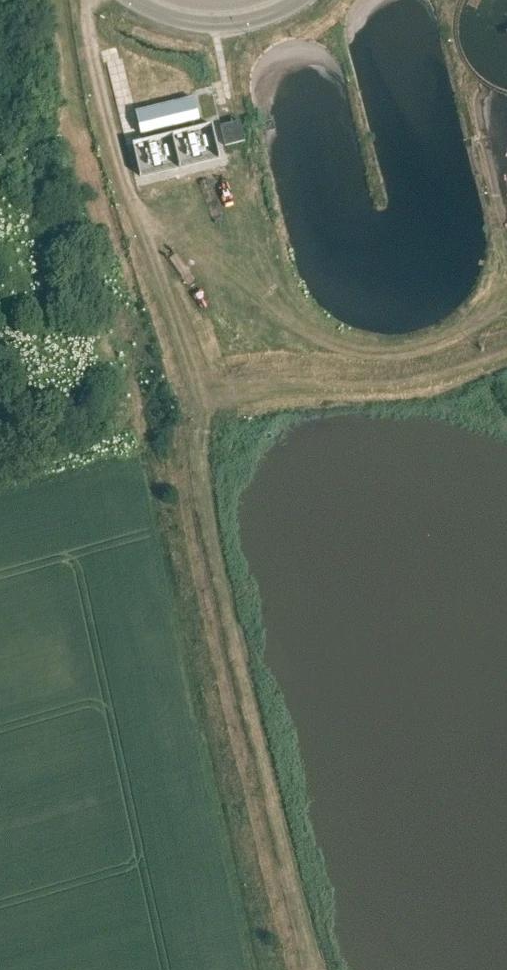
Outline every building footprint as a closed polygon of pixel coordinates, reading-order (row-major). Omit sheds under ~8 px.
[(136,113),(141,136),(198,122),(193,99),(136,113)] [(225,147),(245,142),(240,123),(221,127),(225,147)]
